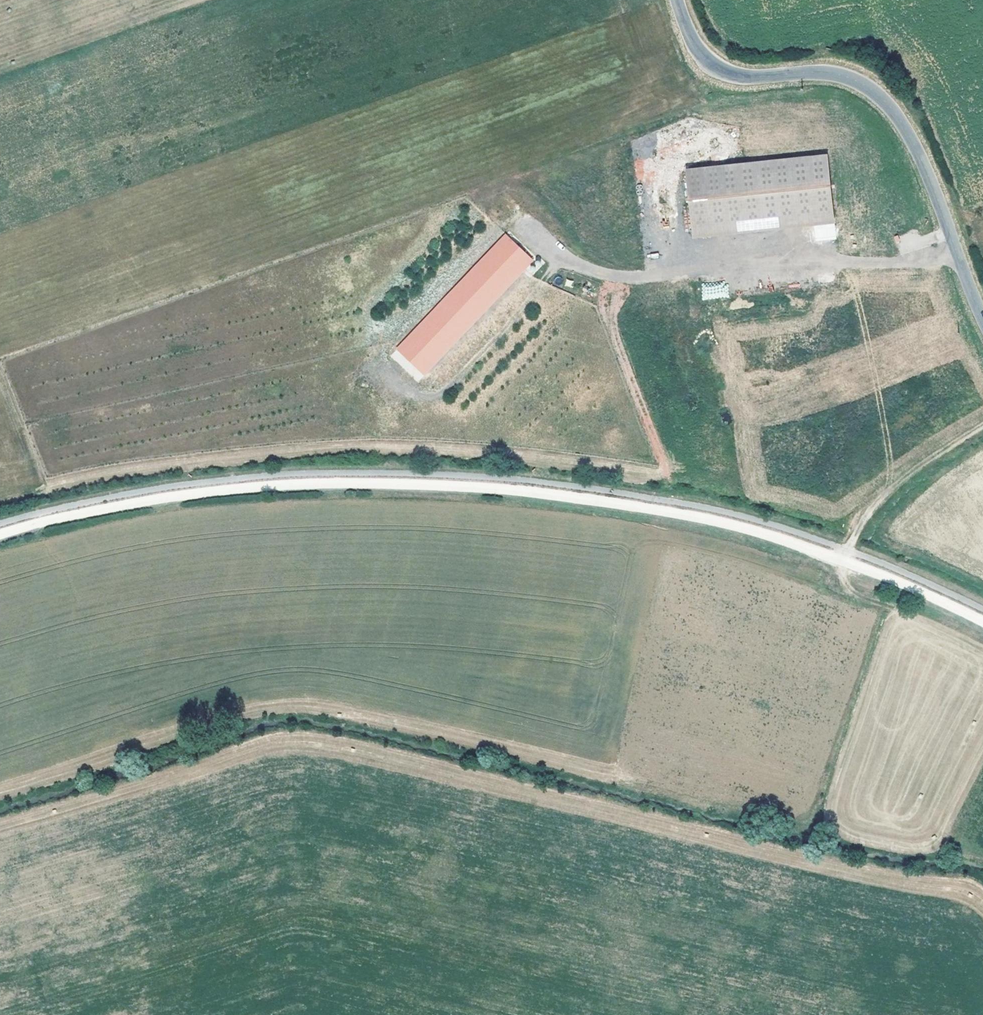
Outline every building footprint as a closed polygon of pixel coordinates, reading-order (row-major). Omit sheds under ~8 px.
[(827,156),(686,170),(692,226),(833,211),(827,156)] [(833,211),(692,226),(693,238),(834,223),(833,211)] [(835,224),(813,225),(815,240),(836,238),(835,224)] [(532,259),(508,236),(398,351),(423,374),(532,259)] [(418,382),(423,377),(398,351),(393,356),(418,382)]
